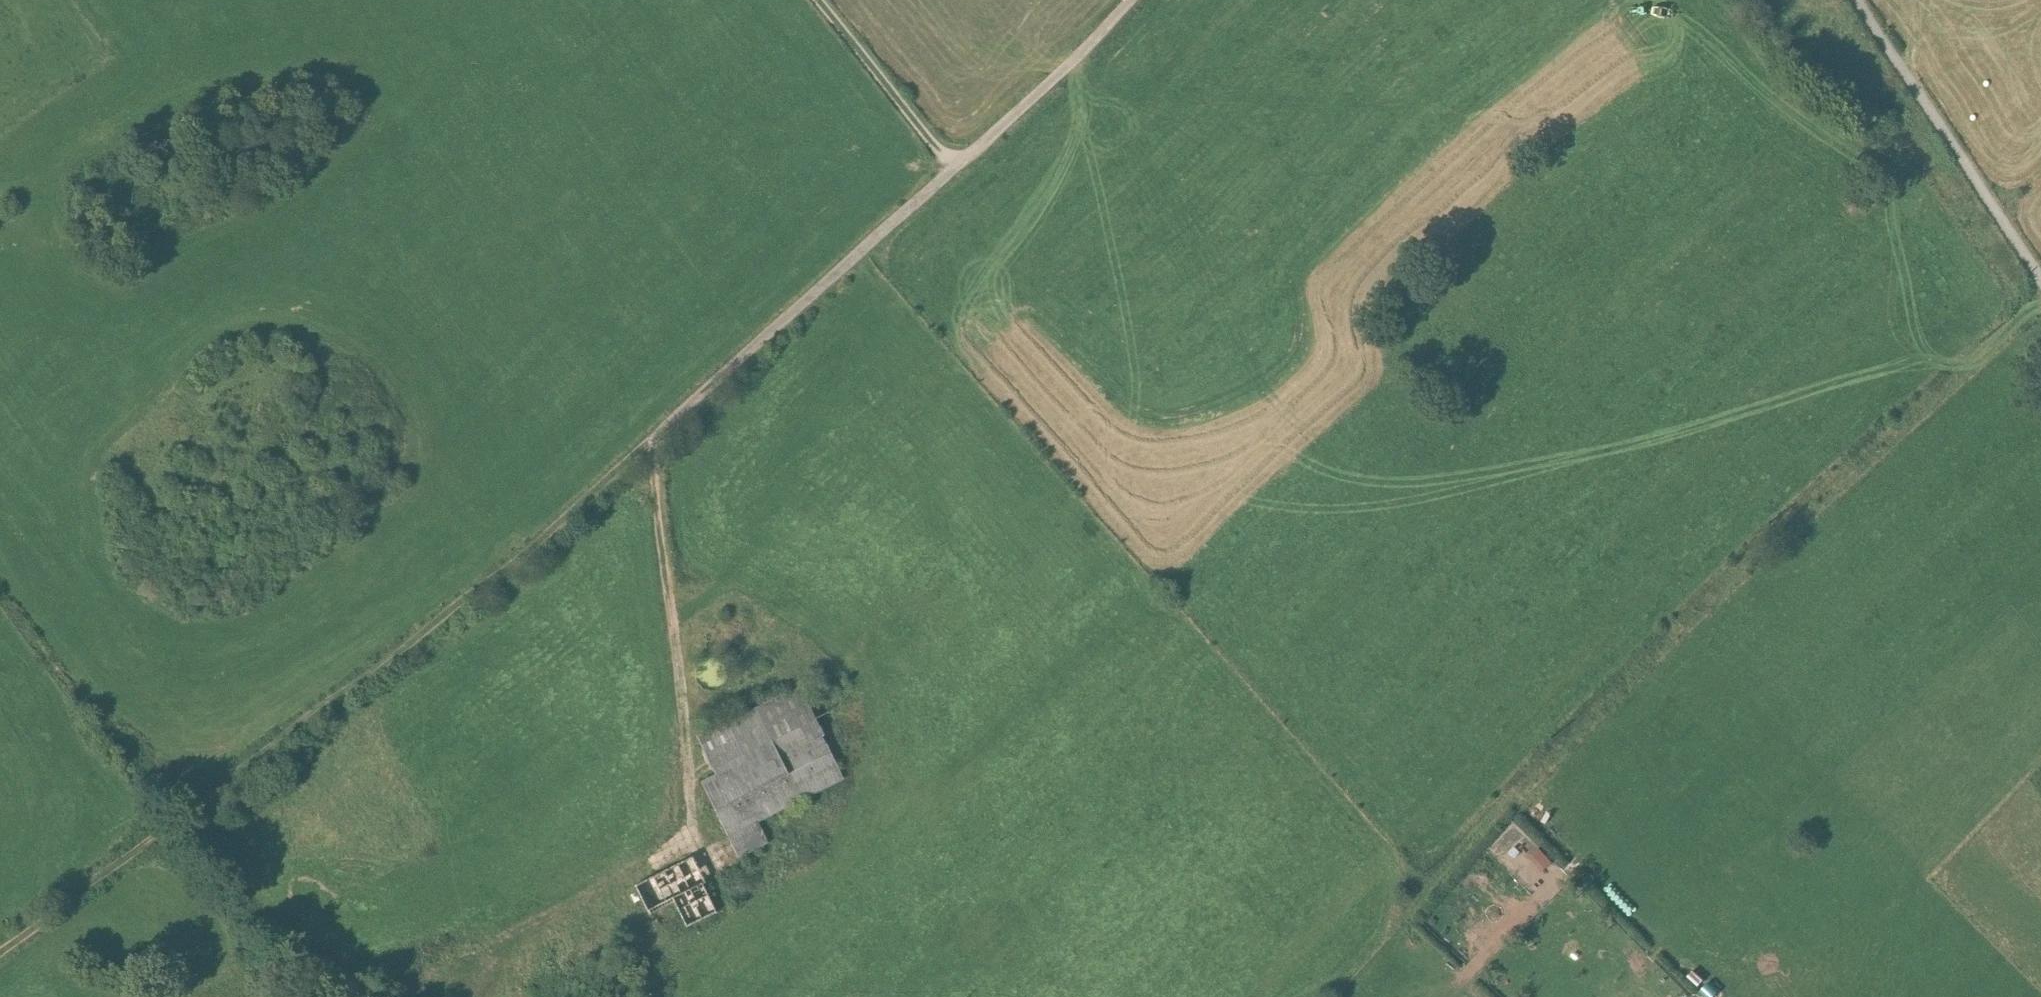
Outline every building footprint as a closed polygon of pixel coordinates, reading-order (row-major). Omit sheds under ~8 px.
[(845,784),(804,703),(707,753),(721,780),(704,789),(740,860),(767,845),(758,828),(845,784)] [(720,913),(694,860),(638,888),(649,911),(661,905),(676,934),(720,913)]
